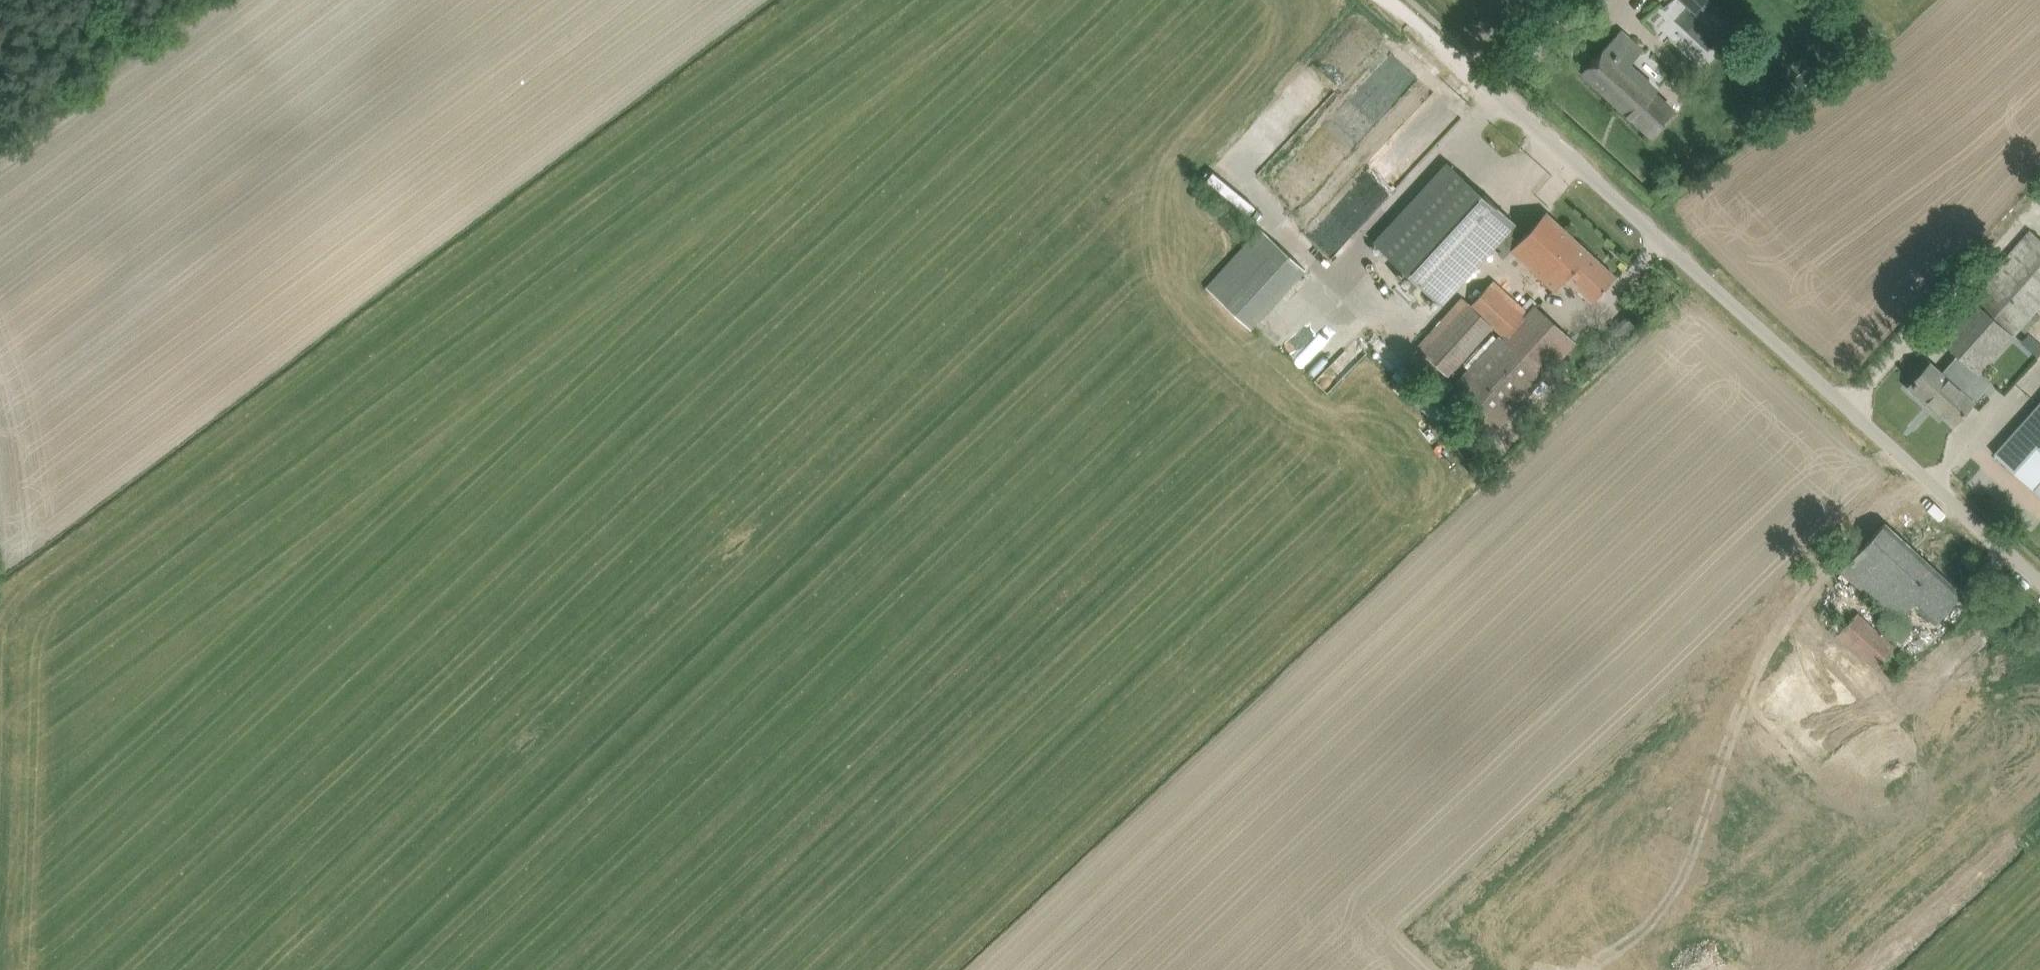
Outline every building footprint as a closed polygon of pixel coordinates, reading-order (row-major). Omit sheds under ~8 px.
[(1740,29),(1714,0),(1672,0),(1653,17),(1698,67),(1740,29)] [(1620,31),(1594,59),(1581,74),(1650,135),(1673,110),(1653,93),(1658,87),(1631,61),(1641,50),(1620,31)] [(1447,164),(1375,243),(1442,304),(1497,244),(1506,253),(1510,250),(1554,290),(1565,278),(1592,302),(1615,277),(1545,212),(1525,233),(1477,189),(1476,190),(1447,164)] [(1950,322),(1936,337),(1963,361),(1946,379),(1929,363),(1907,388),(1927,406),(1930,402),(1954,423),(1973,403),(1961,392),(1975,378),(2012,335),(2012,336),(2020,327),(2026,332),(2039,316),(2039,315),(2035,310),(2039,304),(2039,241),(2030,231),(1971,297),(1971,298),(1950,322)] [(1224,304),(1232,312),(1251,329),(1306,270),(1279,245),(1224,304)] [(1525,313),(1508,298),(1490,281),(1470,304),(1467,301),(1461,307),(1456,302),(1416,345),(1449,375),(1462,361),(1469,367),(1455,383),(1463,390),(1450,405),(1488,437),(1497,426),(1499,428),(1544,376),(1577,342),(1534,303),(1525,313)] [(1994,454),(2039,496),(2039,402),(1994,454)] [(1884,523),(1870,538),(1840,571),(1896,622),(1913,603),(1935,623),(1961,594),(1884,523)] [(1857,611),(1837,633),(1874,668),(1895,645),(1857,611)]
